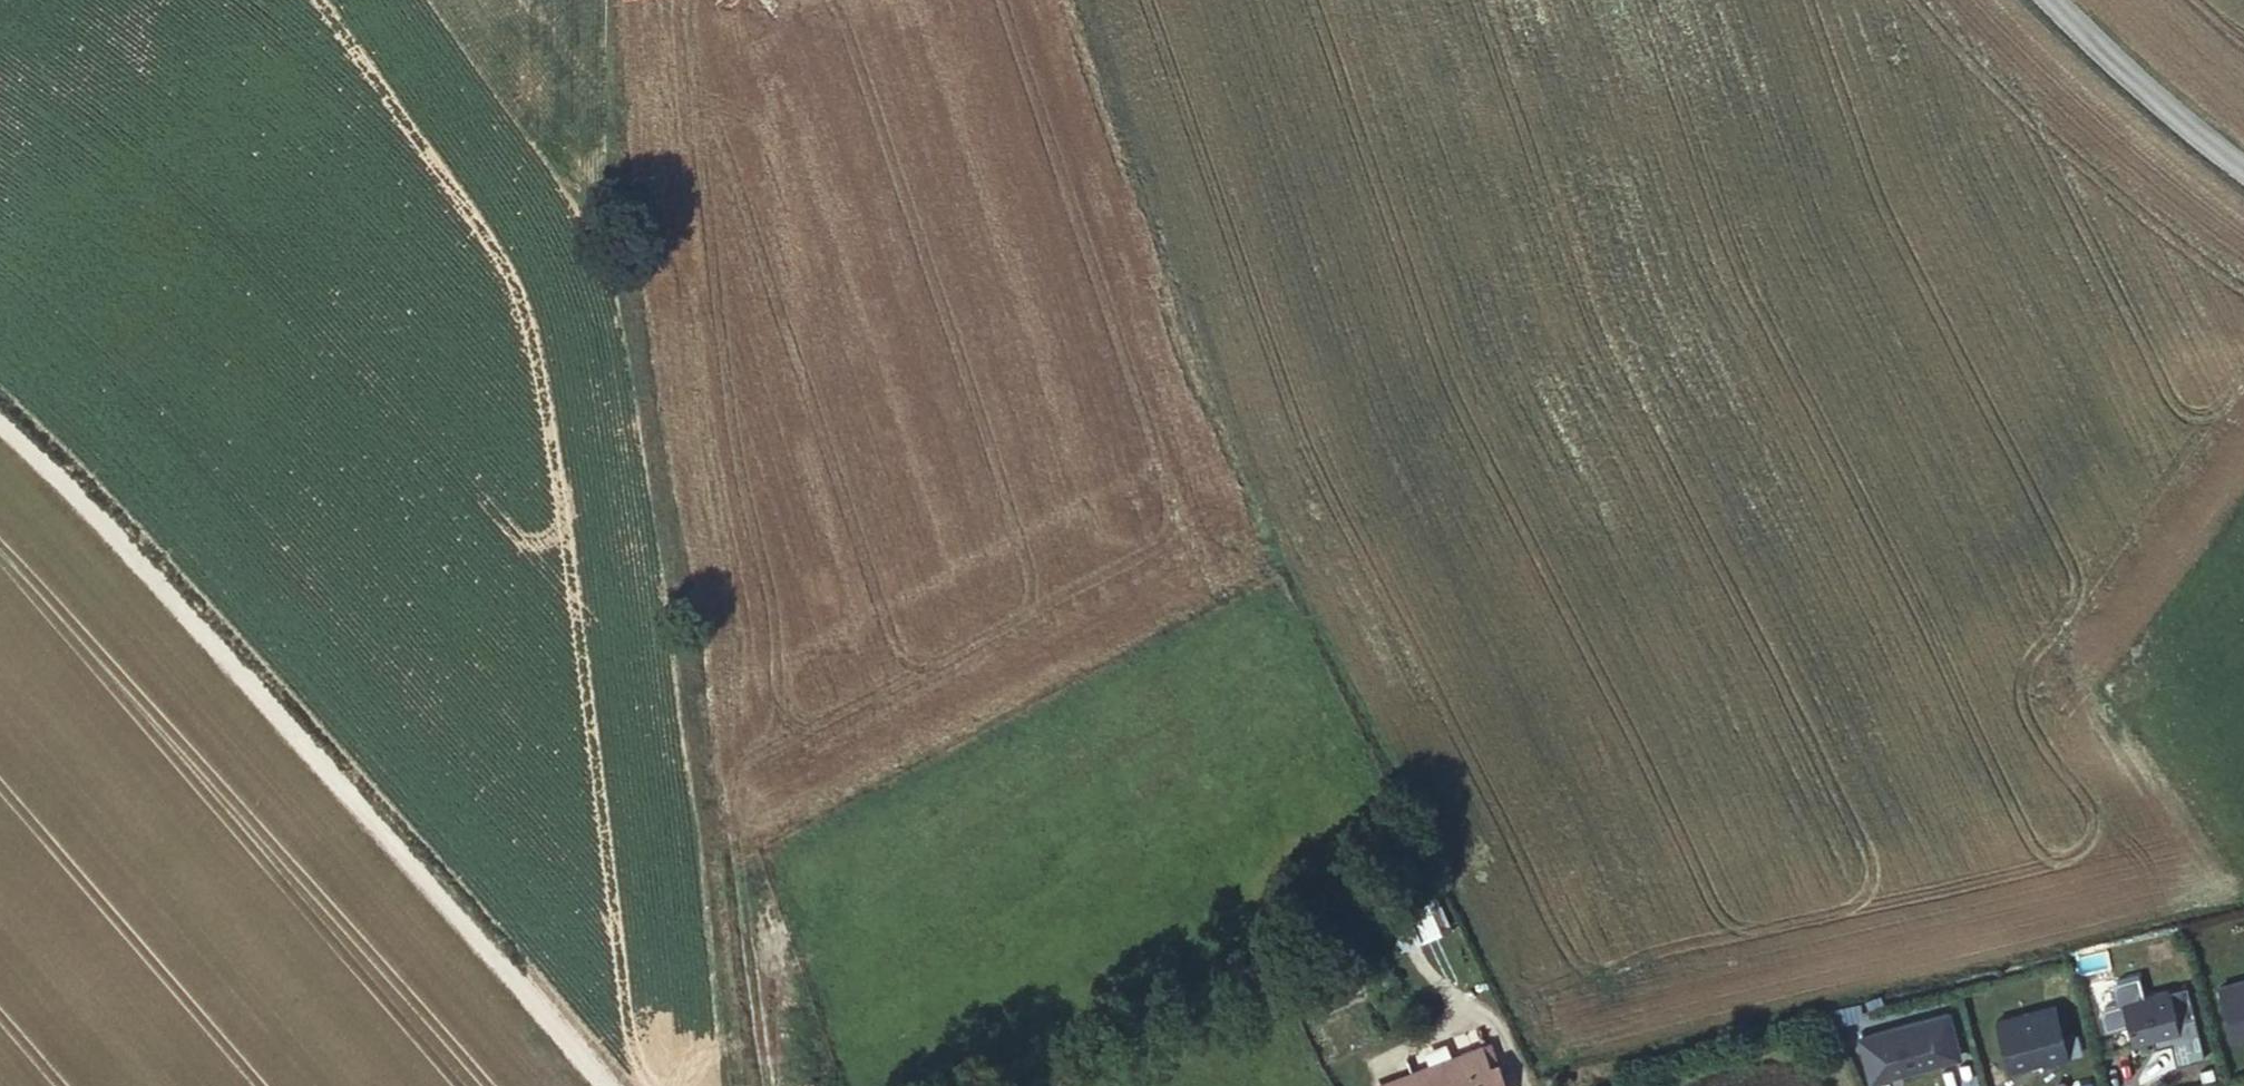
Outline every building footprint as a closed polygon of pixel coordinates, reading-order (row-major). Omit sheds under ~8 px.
[(1391,917),(1398,945),(1439,934),(1431,905),(1391,917)] [(2230,1035),(2243,1033),(2243,981),(2219,988),(2230,1035)] [(2173,991),(2124,1007),(2134,1039),(2182,1030),(2173,991)] [(1953,1007),(1859,1032),(1869,1078),(1965,1055),(1953,1007)] [(2056,1007),(1992,1025),(2006,1073),(2069,1055),(2056,1007)] [(1464,1083),(1484,1076),(1475,1047),(1454,1055),(1464,1083)] [(1484,1076),(1464,1083),(1456,1085),(1495,1085),(1491,1073),(1484,1076)]
